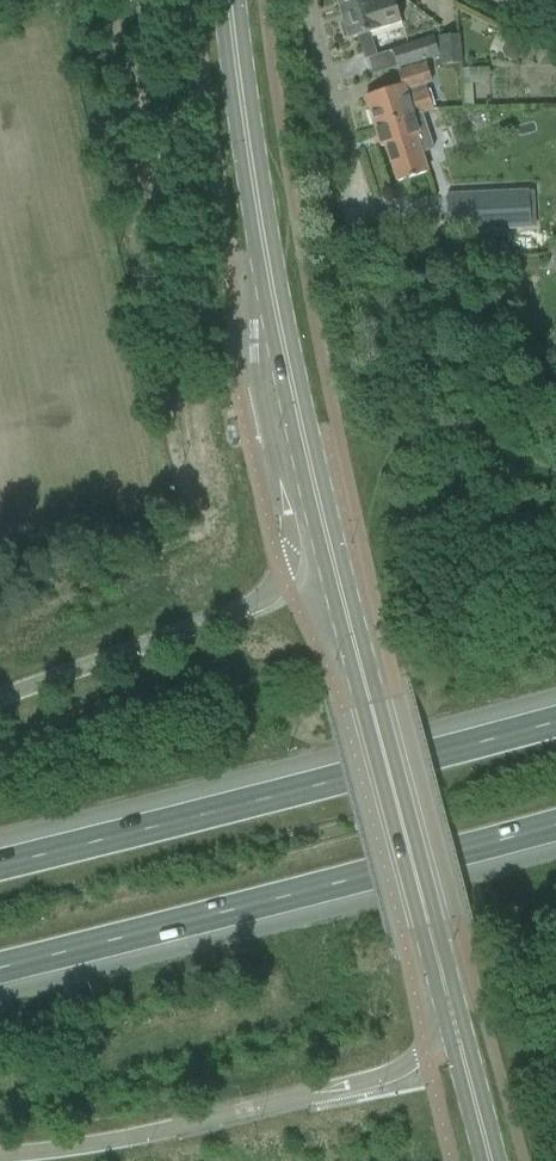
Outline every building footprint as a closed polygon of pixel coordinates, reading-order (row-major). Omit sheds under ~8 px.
[(340,12),(378,0),(337,0),(340,12)] [(340,25),(344,38),(348,37),(349,39),(357,36),(365,59),(368,58),(373,75),(397,68),(397,69),(441,55),(440,37),(439,37),(434,39),(433,36),(392,50),(392,51),(377,55),(370,32),(383,28),(383,27),(401,21),(394,0),(395,0),(378,0),(340,12),(344,24),(340,25)] [(459,35),(439,36),(439,37),(440,37),(441,55),(441,60),(441,65),(461,64),(460,59),(459,35)] [(505,41),(502,49),(505,57),(513,60),(521,57),(524,49),(521,41),(513,38),(505,41)] [(388,90),(365,98),(374,127),(423,112),(423,113),(428,112),(434,110),(434,108),(428,88),(427,88),(426,86),(433,84),(426,63),(396,72),(401,85),(388,90)] [(489,68),(473,69),(474,84),(490,83),(489,68)] [(423,112),(374,127),(381,147),(386,146),(398,182),(420,175),(428,172),(422,153),(435,149),(423,113),(423,112)] [(449,232),(531,227),(529,191),(447,195),(449,232)]
